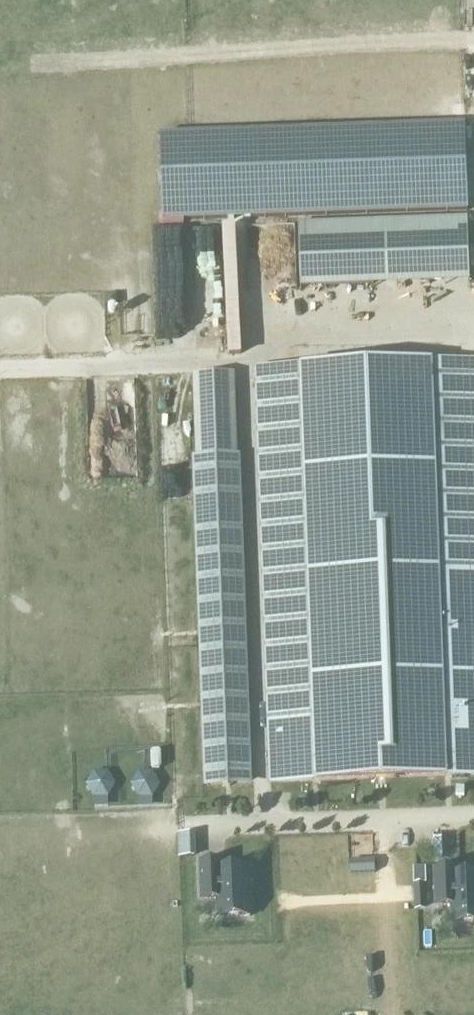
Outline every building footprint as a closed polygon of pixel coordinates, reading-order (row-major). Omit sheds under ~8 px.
[(163,223),(464,208),(463,118),(159,135),(163,223)] [(300,290),(470,284),(468,219),(298,225),(300,290)] [(117,305),(117,295),(107,295),(107,305),(117,305)] [(264,372),(278,781),(473,774),(473,365),(264,372)] [(234,374),(192,376),(207,786),(249,784),(234,374)] [(161,753),(159,751),(153,751),(151,753),(151,768),(153,770),(159,770),(161,767),(161,753)] [(94,803),(108,803),(108,798),(116,785),(108,773),(94,773),(87,785),(94,798),(94,803)] [(139,798),(139,803),(153,803),(153,798),(161,785),(153,773),(139,773),(132,785),(139,798)] [(191,858),(190,833),(179,834),(180,858),(191,858)] [(219,868),(219,861),(202,862),(204,900),(219,899),(220,918),(252,917),(250,867),(219,868)] [(350,862),(350,873),(375,873),(375,861),(350,862)] [(453,868),(436,868),(438,906),(453,906),(454,924),(473,923),(473,874),(453,875),(453,868)] [(416,885),(416,908),(429,907),(428,885),(416,885)]
